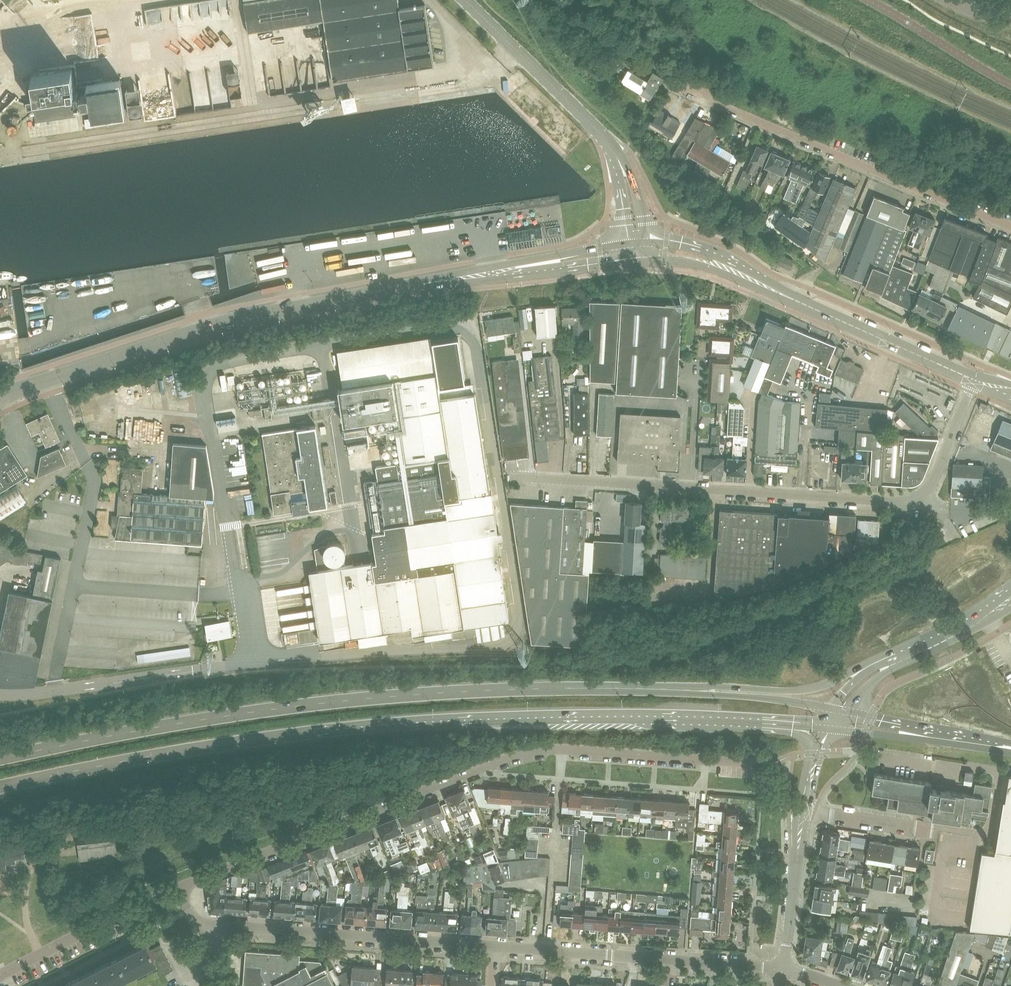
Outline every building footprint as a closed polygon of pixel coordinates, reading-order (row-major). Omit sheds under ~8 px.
[(398,0),(318,0),(321,21),(331,80),(410,68),(434,64),(425,4),(422,4),(421,0),(420,0),(414,1),(414,5),(399,8),(398,0)] [(647,81),(627,69),(632,61),(612,48),(603,63),(618,72),(621,68),(626,71),(621,80),(650,98),(656,89),(656,90),(664,77),(653,71),(647,81)] [(79,90),(75,90),(71,67),(31,73),(36,101),(26,103),(27,110),(37,108),(37,112),(77,106),(76,96),(80,95),(79,90)] [(126,112),(121,78),(87,83),(88,92),(81,93),(82,102),(90,100),(92,117),(126,112)] [(690,145),(693,139),(704,121),(710,124),(714,114),(700,107),(694,117),(684,134),(681,140),(690,145)] [(671,137),(678,125),(670,120),(672,117),(659,109),(651,122),(665,131),(664,133),(671,137)] [(714,113),(714,114),(710,124),(704,121),(693,139),(704,145),(714,126),(719,115),(714,113)] [(91,118),(83,119),(84,127),(92,126),(91,118)] [(714,126),(704,145),(693,139),(690,145),(685,153),(698,160),(722,175),(730,161),(711,150),(713,146),(711,145),(718,133),(722,136),(725,131),(721,128),(719,128),(714,126)] [(767,149),(757,145),(746,170),(743,169),(736,186),(745,189),(757,162),(761,163),(767,149)] [(764,181),(769,183),(780,155),(771,151),(765,166),(770,168),(764,181)] [(790,159),(780,155),(769,183),(773,185),(778,172),(783,174),(790,159)] [(784,197),(789,200),(804,165),(794,160),(787,175),(792,177),(784,197)] [(796,202),(798,197),(804,183),(809,185),(816,170),(804,165),(789,200),(796,202)] [(798,215),(806,220),(814,225),(818,217),(806,213),(813,197),(815,198),(818,190),(823,192),(830,176),(819,171),(812,187),(810,187),(798,215)] [(802,225),(806,220),(798,215),(798,217),(793,215),(790,218),(784,214),(775,226),(804,247),(806,245),(825,260),(836,234),(844,237),(855,210),(848,207),(856,188),(834,178),(818,217),(814,225),(811,231),(802,225)] [(865,286),(882,293),(893,265),(906,230),(903,228),(910,212),(902,209),(904,206),(874,195),(843,273),(866,282),(865,286)] [(755,216),(757,210),(747,205),(744,212),(755,216)] [(755,216),(764,220),(767,214),(757,210),(755,216)] [(863,213),(855,210),(844,237),(840,248),(848,251),(863,213)] [(908,244),(914,246),(926,215),(922,214),(921,212),(919,211),(917,212),(916,212),(910,227),(914,229),(908,244)] [(930,217),(926,215),(914,246),(919,248),(924,233),(929,235),(935,219),(934,219),(933,217),(932,216),(930,217)] [(970,275),(986,236),(988,233),(975,228),(966,225),(945,217),(925,269),(934,272),(929,285),(930,285),(936,288),(943,290),(951,268),(967,274),(970,275)] [(970,275),(969,278),(980,282),(973,297),(1006,313),(1010,304),(1010,242),(998,237),(996,241),(986,236),(970,275)] [(781,254),(777,263),(789,268),(793,260),(781,254)] [(907,258),(905,264),(912,267),(915,261),(907,258)] [(893,265),(882,293),(881,295),(909,309),(917,291),(908,287),(913,272),(893,265)] [(936,288),(931,298),(924,313),(940,321),(947,306),(939,302),(944,291),(936,288)] [(913,308),(924,313),(931,298),(920,293),(913,308)] [(588,300),(588,380),(615,382),(620,301),(588,300)] [(676,395),(682,305),(621,301),(616,392),(676,395)] [(699,319),(707,319),(707,325),(708,326),(716,327),(718,325),(718,320),(731,320),(732,305),(699,303),(699,319)] [(997,322),(992,320),(959,304),(947,328),(985,346),(998,352),(998,353),(1010,359),(1010,329),(997,322)] [(555,305),(535,306),(537,336),(556,334),(555,305)] [(526,308),(518,309),(521,329),(528,328),(526,308)] [(582,323),(584,323),(584,308),(562,308),(562,322),(570,322),(570,324),(573,324),(573,337),(582,337),(582,323)] [(523,351),(520,330),(519,320),(514,321),(513,316),(485,319),(487,335),(514,331),(514,335),(512,336),(514,352),(523,351)] [(751,356),(755,357),(770,363),(785,326),(766,318),(751,356)] [(792,355),(810,362),(820,338),(785,324),(785,326),(770,363),(759,390),(762,392),(767,393),(772,380),(780,383),(792,355)] [(434,340),(441,386),(465,383),(458,336),(434,340)] [(711,353),(732,355),(733,338),(711,337),(711,353)] [(836,345),(820,338),(810,362),(819,366),(817,372),(830,377),(832,370),(827,367),(836,345)] [(839,346),(835,355),(842,358),(846,349),(839,346)] [(560,439),(560,433),(558,413),(555,394),(551,354),(531,357),(534,380),(528,381),(535,441),(538,461),(549,460),(547,440),(560,439)] [(770,363),(755,357),(744,384),(759,390),(770,363)] [(518,358),(506,360),(492,361),(497,403),(504,453),(504,459),(529,456),(528,442),(523,407),(518,358)] [(711,359),(709,400),(729,401),(731,360),(711,359)] [(858,384),(862,374),(864,369),(855,366),(853,363),(850,361),(846,362),(841,360),(840,360),(835,374),(858,384)] [(175,372),(179,397),(194,395),(190,370),(175,372)] [(310,568),(312,583),(304,584),(305,591),(313,590),(314,595),(306,596),(307,603),(315,602),(315,607),(308,608),(309,616),(316,614),(317,619),(309,620),(310,627),(311,627),(318,626),(320,639),(358,633),(385,629),(412,625),(413,633),(451,627),(464,625),(464,624),(475,623),(476,634),(477,639),(504,635),(502,619),(509,618),(477,394),(475,394),(442,399),(441,389),(439,373),(395,380),(341,387),(346,422),(400,414),(407,462),(378,466),(379,478),(366,480),(372,526),(386,524),(386,528),(373,530),(377,559),(373,559),(337,564),(317,567),(310,568)] [(574,392),(574,426),(574,434),(589,434),(589,392),(579,392),(574,392)] [(797,465),(800,402),(785,401),(767,393),(762,392),(758,401),(756,443),(754,462),(754,475),(762,475),(763,463),(797,465)] [(599,393),(597,424),(597,434),(612,435),(612,425),(614,394),(599,393)] [(75,417),(82,415),(77,401),(71,403),(75,417)] [(727,435),(734,435),(739,435),(743,436),(745,407),(741,401),(739,401),(739,402),(729,402),(727,435)] [(816,426),(839,428),(857,430),(873,431),(886,432),(888,408),(818,402),(816,426)] [(903,402),(899,406),(895,412),(918,434),(927,424),(903,402)] [(312,406),(314,419),(325,417),(323,405),(312,406)] [(679,470),(679,459),(680,453),(678,452),(680,415),(631,412),(620,412),(620,425),(619,435),(618,448),(617,461),(658,463),(657,469),(660,469),(661,469),(661,468),(665,468),(665,470),(666,470),(666,469),(679,470)] [(32,435),(39,432),(46,447),(61,440),(52,422),(49,424),(45,415),(27,424),(32,435)] [(1010,456),(1010,422),(1002,419),(993,441),(990,448),(1010,456)] [(920,436),(934,437),(938,430),(932,424),(920,436)] [(329,504),(317,425),(263,434),(272,491),(275,512),(293,510),(293,513),(298,512),(311,510),(311,507),(329,504)] [(713,472),(715,445),(716,434),(716,427),(712,427),(711,433),(711,446),(699,446),(698,469),(704,470),(704,472),(713,472)] [(856,447),(857,430),(839,428),(838,446),(856,447)] [(872,448),(873,431),(857,430),(856,447),(872,448)] [(882,482),(884,443),(886,432),(873,431),(872,448),(870,472),(870,482),(882,483),(882,482)] [(902,484),(903,467),(903,460),(904,444),(905,436),(905,434),(886,432),(884,443),(882,482),(902,484)] [(716,434),(715,445),(713,472),(723,473),(724,456),(719,456),(720,434),(716,434)] [(732,475),(733,475),(733,473),(736,473),(739,435),(734,435),(733,458),(727,457),(727,463),(726,473),(733,473),(732,475)] [(739,474),(739,476),(739,474),(746,474),(747,459),(741,458),(742,446),(742,445),(747,445),(748,436),(743,436),(739,435),(736,473),(739,474)] [(905,436),(904,444),(903,460),(927,461),(928,461),(929,461),(929,460),(938,438),(933,437),(920,437),(905,436)] [(114,490),(111,530),(162,533),(203,536),(206,498),(213,498),(214,498),(214,492),(207,445),(173,442),(173,443),(173,444),(170,444),(132,442),(129,491),(114,490)] [(8,444),(0,449),(0,493),(28,475),(8,444)] [(328,445),(323,446),(326,467),(332,466),(328,445)] [(41,455),(38,476),(67,464),(59,447),(41,455)] [(863,463),(855,462),(854,479),(855,479),(856,481),(859,481),(860,480),(866,480),(866,471),(868,471),(869,455),(869,450),(864,450),(863,463)] [(852,479),(854,479),(855,462),(844,462),(844,459),(846,459),(846,453),(841,453),(840,469),(842,469),(842,478),(842,479),(843,479),(847,479),(848,480),(851,480),(852,479)] [(953,463),(951,487),(951,496),(989,498),(990,478),(982,478),(983,464),(953,463)] [(903,467),(902,484),(909,484),(910,484),(911,484),(913,483),(914,483),(915,482),(916,481),(916,480),(917,478),(917,477),(917,476),(917,474),(917,473),(917,472),(916,471),(915,470),(914,469),(913,468),(911,468),(910,468),(903,467)] [(18,486),(0,497),(0,517),(27,500),(18,486)] [(535,504),(510,503),(511,509),(517,544),(532,641),(584,645),(586,615),(587,606),(589,573),(583,573),(585,540),(587,500),(585,500),(576,499),(575,507),(563,506),(559,506),(535,504)] [(640,518),(640,508),(641,502),(627,501),(625,521),(645,523),(646,518),(640,518)] [(696,532),(697,518),(697,508),(674,507),(673,510),(661,510),(661,518),(664,522),(664,524),(660,527),(660,540),(672,541),(672,528),(670,525),(670,522),(673,519),(688,520),(687,531),(696,532)] [(829,517),(778,513),(720,509),(718,529),(713,599),(773,586),(826,563),(851,552),(853,534),(854,534),(856,514),(832,513),(829,513),(829,517)] [(878,542),(880,524),(880,520),(858,519),(857,534),(856,541),(878,542)] [(642,572),(645,533),(646,523),(625,522),(624,540),(594,538),(592,569),(642,572)] [(9,547),(4,539),(0,541),(0,564),(7,560),(27,564),(28,560),(41,563),(42,554),(25,550),(9,547)] [(705,578),(706,556),(661,553),(659,575),(705,578)] [(38,569),(32,595),(53,600),(61,558),(46,555),(44,564),(43,570),(38,569)] [(12,592),(1,647),(41,655),(53,600),(32,595),(12,592)] [(209,638),(220,636),(220,637),(231,635),(229,621),(218,623),(207,625),(209,638)] [(0,646),(0,685),(6,686),(21,686),(35,685),(41,655),(1,647),(0,646)] [(973,772),(965,771),(964,779),(972,781),(973,772)] [(874,773),(873,777),(871,792),(888,795),(886,806),(925,812),(925,814),(931,815),(930,817),(932,817),(969,823),(970,817),(986,820),(992,785),(974,783),(972,795),(939,789),(940,784),(936,783),(935,789),(930,788),(931,782),(874,773)] [(1008,800),(1003,799),(994,854),(982,852),(970,928),(1010,932),(1010,927),(1010,778),(1008,800)] [(473,788),(472,788),(479,805),(487,805),(493,806),(499,806),(499,801),(501,787),(488,786),(488,789),(473,788)] [(499,801),(499,806),(506,807),(505,812),(510,812),(511,808),(511,802),(512,788),(501,787),(499,801)] [(510,812),(510,813),(516,813),(517,808),(523,809),(523,803),(524,789),(512,788),(511,802),(511,808),(510,812)] [(464,789),(455,792),(467,822),(468,826),(474,823),(473,820),(468,808),(472,807),(464,789)] [(536,790),(524,789),(523,803),(523,809),(523,810),(534,811),(535,803),(536,790)] [(536,790),(535,803),(534,811),(540,812),(541,804),(554,805),(555,796),(548,796),(548,791),(536,790)] [(455,792),(446,796),(448,802),(452,811),(453,814),(457,813),(461,824),(463,828),(466,827),(468,826),(467,822),(455,792)] [(563,792),(562,805),(561,812),(574,813),(574,814),(580,814),(580,812),(582,794),(563,792)] [(580,812),(592,813),(594,795),(582,794),(580,812)] [(604,814),(605,809),(605,796),(594,795),(592,813),(604,814)] [(605,796),(605,809),(604,814),(616,815),(618,797),(605,796)] [(628,816),(628,811),(629,798),(618,797),(616,815),(616,817),(628,817),(628,816)] [(628,816),(640,816),(640,812),(641,799),(629,798),(628,811),(628,816)] [(641,799),(640,812),(640,816),(647,817),(647,816),(652,817),(653,799),(641,799)] [(657,813),(664,813),(665,800),(653,799),(652,817),(657,817),(657,813)] [(438,800),(429,803),(439,829),(443,839),(444,841),(448,840),(448,839),(445,831),(443,827),(440,817),(444,816),(438,800)] [(670,819),(675,819),(677,801),(665,800),(664,813),(670,814),(670,819)] [(694,822),(695,809),(689,808),(689,802),(677,801),(675,819),(675,826),(681,826),(682,820),(690,821),(690,822),(694,822)] [(705,821),(724,823),(737,824),(738,812),(708,809),(709,803),(699,802),(698,821),(705,821)] [(420,807),(418,808),(424,823),(426,823),(427,822),(429,828),(432,827),(438,841),(443,839),(439,829),(429,803),(420,807)] [(418,808),(409,811),(419,837),(422,846),(428,844),(421,825),(424,823),(418,808)] [(409,811),(399,815),(406,831),(410,829),(414,838),(417,845),(418,848),(422,846),(419,837),(409,811)] [(386,821),(396,845),(399,852),(403,851),(400,843),(396,833),(401,831),(396,817),(386,821)] [(392,855),(399,852),(396,845),(386,821),(376,824),(382,839),(385,837),(392,855)] [(579,834),(579,828),(579,824),(563,822),(563,832),(573,833),(579,834)] [(595,832),(603,832),(603,825),(603,823),(595,822),(595,832)] [(736,836),(737,824),(724,823),(723,835),(736,836)] [(372,826),(363,830),(373,855),(377,853),(373,843),(378,841),(372,826)] [(85,834),(81,834),(77,834),(80,860),(117,855),(114,830),(106,831),(106,828),(84,830),(85,834)] [(363,830),(354,833),(353,833),(359,849),(365,846),(369,856),(373,855),(363,830)] [(824,830),(822,840),(849,845),(849,840),(839,838),(839,832),(824,830)] [(343,837),(353,862),(360,880),(367,878),(361,863),(359,863),(354,851),(359,849),(353,833),(352,834),(343,837)] [(723,835),(722,841),(716,841),(716,846),(722,847),(735,848),(736,836),(723,835)] [(353,862),(343,837),(334,841),(334,842),(332,843),(337,856),(339,855),(340,857),(345,855),(348,864),(355,880),(360,880),(353,862)] [(855,846),(865,847),(867,839),(856,837),(854,846),(855,846)] [(848,850),(849,845),(822,840),(820,851),(836,854),(837,848),(848,850)] [(867,857),(879,859),(881,842),(869,840),(867,857)] [(16,863),(15,859),(25,858),(23,842),(0,845),(0,873),(7,872),(6,864),(16,863)] [(881,842),(879,859),(891,861),(894,844),(881,842)] [(330,843),(320,846),(333,879),(338,877),(334,868),(330,859),(336,857),(335,857),(337,856),(332,843),(330,843)] [(891,861),(904,863),(906,845),(894,844),(891,861)] [(920,847),(906,845),(904,863),(917,865),(920,847)] [(328,881),(333,879),(320,846),(310,850),(316,865),(321,863),(328,881)] [(735,848),(722,847),(721,859),(734,860),(735,848)] [(443,848),(437,850),(445,869),(450,867),(443,848)] [(460,849),(455,851),(459,860),(464,859),(460,849)] [(494,849),(480,854),(483,863),(499,861),(494,849)] [(934,850),(925,849),(923,861),(932,862),(934,850)] [(283,879),(281,874),(311,863),(306,850),(267,866),(273,881),(283,879)] [(477,864),(483,863),(480,854),(474,856),(477,864)] [(820,855),(818,866),(844,870),(845,865),(835,863),(835,858),(820,855)] [(430,861),(429,862),(432,871),(442,867),(438,858),(436,859),(436,856),(429,859),(430,861)] [(537,857),(499,861),(483,863),(477,864),(464,866),(463,882),(472,881),(482,880),(495,888),(494,883),(504,880),(539,875),(537,857)] [(375,858),(370,860),(375,871),(379,869),(375,858)] [(734,860),(721,859),(716,859),(716,863),(714,865),(716,866),(715,870),(733,872),(734,860)] [(427,861),(418,865),(421,873),(430,869),(427,861)] [(415,862),(407,865),(410,872),(418,869),(415,862)] [(260,879),(257,865),(249,868),(249,878),(260,879)] [(265,866),(258,869),(262,880),(269,878),(265,866)] [(844,875),(844,870),(818,866),(816,877),(832,879),(833,873),(844,875)] [(309,870),(308,879),(308,881),(320,881),(315,868),(309,870)] [(298,879),(308,879),(309,870),(298,874),(298,875),(298,879)] [(451,871),(443,870),(442,877),(450,878),(451,871)] [(714,882),(719,882),(733,883),(733,872),(715,870),(713,870),(712,876),(714,876),(714,882)] [(417,875),(417,880),(428,880),(429,871),(417,874),(417,875)] [(238,873),(238,875),(237,886),(235,912),(238,913),(239,913),(242,914),(243,913),(245,913),(246,907),(247,898),(241,898),(243,873),(238,873)] [(287,880),(286,880),(285,890),(283,916),(287,916),(287,917),(291,917),(292,917),(293,917),(294,911),(294,902),(289,901),(290,885),(297,885),(298,879),(298,875),(287,878),(287,880)] [(237,885),(237,877),(230,876),(229,884),(237,885)] [(396,925),(400,925),(402,899),(404,882),(404,876),(399,876),(399,881),(398,881),(396,896),(398,896),(397,899),(397,909),(391,908),(390,924),(392,924),(392,925),(395,925),(396,925)] [(219,885),(207,890),(210,910),(210,911),(224,912),(224,911),(225,895),(220,895),(219,885),(227,882),(227,877),(217,881),(219,885)] [(380,877),(369,879),(368,885),(379,886),(380,877)] [(379,886),(379,896),(376,923),(379,923),(380,924),(383,925),(384,924),(386,924),(388,907),(382,907),(383,897),(385,878),(381,877),(380,877),(379,886)] [(880,877),(879,883),(879,889),(885,890),(886,884),(887,878),(880,877)] [(362,885),(368,885),(369,879),(357,880),(357,881),(356,892),(354,921),(358,922),(359,923),(361,923),(362,922),(364,922),(366,905),(361,905),(362,892),(362,885)] [(285,890),(286,880),(282,880),(281,889),(280,901),(275,900),(274,910),(273,915),(275,916),(276,916),(279,917),(280,916),(283,916),(285,890)] [(482,891),(495,891),(495,888),(482,880),(482,886),(482,891)] [(351,921),(354,921),(356,892),(357,881),(351,881),(350,891),(352,892),(351,898),(348,898),(346,902),(346,904),(344,921),(346,921),(347,922),(350,922),(351,921)] [(404,882),(402,899),(400,925),(405,925),(405,926),(409,926),(411,926),(412,910),(406,910),(407,900),(409,883),(404,882)] [(733,883),(719,882),(714,882),(713,894),(718,894),(732,895),(733,883)] [(325,919),(330,920),(333,884),(328,884),(327,904),(321,903),(319,919),(321,919),(322,920),(324,920),(325,919)] [(335,921),(337,921),(338,920),(340,920),(342,906),(344,906),(344,897),(337,897),(338,884),(333,884),(330,920),(334,920),(335,921)] [(815,884),(813,896),(833,899),(834,887),(815,884)] [(225,895),(224,911),(226,911),(227,913),(229,913),(230,912),(235,912),(237,886),(232,885),(231,896),(225,895)] [(848,892),(861,895),(867,896),(868,888),(849,885),(848,892)] [(259,914),(261,887),(257,887),(256,898),(250,898),(250,908),(249,913),(251,914),(254,915),(255,914),(259,914)] [(266,887),(261,887),(259,914),(263,915),(264,915),(266,916),(267,915),(269,915),(270,909),(271,899),(265,899),(266,887)] [(308,887),(308,892),(305,918),(309,918),(310,919),(313,919),(316,919),(316,904),(312,903),(313,892),(313,887),(308,887)] [(446,929),(449,894),(450,890),(445,890),(443,906),(443,912),(438,911),(436,928),(439,928),(439,929),(442,929),(443,928),(446,929)] [(305,918),(308,892),(303,891),(302,902),(297,902),(296,911),(295,917),(297,917),(297,918),(300,918),(301,917),(305,918)] [(434,928),(436,911),(434,906),(435,899),(434,899),(434,894),(428,893),(427,898),(427,899),(425,927),(429,927),(429,928),(432,928),(434,928)] [(636,901),(645,901),(646,894),(636,893),(636,901)] [(449,894),(446,929),(450,929),(451,930),(453,930),(454,929),(456,929),(458,913),(452,912),(453,902),(454,894),(449,894)] [(646,894),(645,901),(657,902),(658,894),(646,894)] [(718,894),(717,906),(731,907),(732,895),(718,894)] [(369,923),(371,924),(372,923),(376,923),(379,896),(374,896),(373,906),(368,905),(366,922),(368,923),(369,923)] [(466,930),(470,930),(472,903),(472,896),(469,896),(468,903),(467,914),(462,913),(460,930),(463,930),(463,931),(466,931),(466,930)] [(496,933),(499,896),(494,896),(494,903),(494,906),(493,917),(487,916),(486,932),(487,932),(488,933),(491,933),(491,932),(496,933)] [(506,934),(506,933),(507,934),(507,933),(515,933),(516,921),(514,918),(510,918),(510,912),(505,911),(506,897),(502,896),(499,896),(496,933),(500,933),(500,934),(506,934)] [(831,912),(833,899),(813,896),(811,909),(831,912)] [(425,927),(427,899),(427,898),(422,898),(421,910),(416,909),(415,926),(417,927),(418,927),(420,927),(421,927),(425,927)] [(474,931),(475,932),(478,932),(478,931),(480,931),(481,915),(476,915),(477,904),(472,903),(470,930),(474,931)] [(571,925),(572,912),(573,904),(568,904),(567,911),(560,911),(559,925),(571,925)] [(595,927),(596,914),(597,905),(591,904),(591,913),(584,913),(583,926),(595,927)] [(607,928),(608,914),(602,914),(603,905),(597,905),(596,914),(595,927),(607,928)] [(730,919),(731,907),(717,906),(717,912),(710,911),(710,918),(730,919)] [(619,929),(621,910),(621,908),(609,907),(608,914),(607,928),(619,929)] [(668,914),(668,919),(667,932),(679,933),(679,927),(686,928),(687,908),(681,907),(680,915),(668,914)] [(631,930),(632,916),(632,911),(621,910),(619,929),(631,930)] [(859,920),(864,920),(916,925),(917,915),(860,910),(859,920)] [(643,931),(644,917),(644,912),(632,911),(632,916),(631,930),(643,931)] [(571,925),(583,926),(584,913),(572,912),(571,925)] [(656,913),(644,912),(644,917),(643,931),(655,932),(656,913)] [(655,932),(667,932),(668,919),(668,914),(656,913),(655,932)] [(710,918),(699,917),(691,916),(690,928),(729,931),(730,919),(710,918)] [(837,920),(836,932),(847,933),(849,922),(837,920)] [(937,930),(938,928),(932,928),(930,933),(941,937),(943,932),(937,930)] [(972,939),(974,932),(956,931),(937,985),(944,985),(945,983),(952,985),(953,984),(955,985),(960,973),(965,958),(968,951),(972,939)] [(985,945),(991,948),(995,934),(974,932),(972,939),(985,944),(985,945)] [(807,935),(805,945),(820,948),(822,940),(832,942),(833,937),(816,934),(815,937),(807,935)] [(996,934),(995,934),(991,948),(1003,953),(1008,936),(996,935),(996,934)] [(839,970),(840,970),(843,971),(844,971),(845,971),(845,970),(846,970),(847,971),(848,966),(849,963),(851,963),(853,956),(849,955),(851,948),(854,938),(848,936),(839,963),(838,968),(839,968),(839,969),(839,970)] [(147,942),(141,945),(117,957),(127,977),(156,962),(155,960),(153,955),(150,949),(147,942)] [(153,955),(163,949),(160,944),(150,949),(153,955)] [(872,980),(875,981),(884,954),(887,945),(883,944),(876,965),(871,963),(868,973),(866,978),(867,978),(867,979),(871,981),(872,980)] [(819,958),(820,948),(805,945),(803,954),(804,956),(809,957),(809,960),(827,966),(828,961),(819,958)] [(887,945),(884,954),(875,981),(880,982),(879,984),(884,985),(884,984),(885,984),(890,969),(885,968),(889,956),(892,947),(887,945)] [(871,949),(867,948),(865,953),(857,950),(854,958),(856,959),(851,973),(853,973),(852,976),(859,978),(860,976),(862,976),(871,949)] [(163,949),(153,955),(155,960),(165,954),(163,949)] [(333,984),(326,971),(327,970),(325,967),(324,967),(324,966),(322,967),(319,960),(298,959),(298,954),(244,951),(242,985),(330,985),(333,984)] [(832,957),(829,966),(836,968),(842,952),(833,951),(833,953),(832,956),(832,957)] [(890,981),(889,985),(899,985),(907,961),(910,952),(905,951),(900,966),(893,965),(892,969),(894,970),(890,981)] [(968,951),(965,958),(971,960),(973,953),(968,951)] [(913,977),(915,971),(910,969),(915,954),(910,952),(907,961),(899,985),(910,985),(913,977)] [(157,965),(168,959),(165,954),(155,960),(156,962),(157,965)] [(109,961),(88,972),(95,985),(109,985),(127,977),(117,957),(109,961)] [(160,969),(170,964),(168,959),(157,965),(160,969)] [(928,974),(929,968),(931,965),(926,963),(919,985),(915,984),(914,985),(924,985),(928,974)] [(173,969),(170,964),(160,969),(163,975),(173,969)] [(363,985),(364,966),(353,966),(352,983),(349,983),(343,972),(338,975),(344,985),(356,985),(363,985)] [(376,967),(364,966),(363,985),(365,985),(380,985),(381,984),(381,982),(375,982),(376,967)] [(381,984),(380,985),(398,985),(400,969),(386,968),(385,984),(381,984)] [(928,974),(924,985),(929,985),(934,970),(929,968),(928,974)] [(400,969),(398,985),(411,985),(412,970),(400,969)] [(434,971),(424,971),(423,973),(418,972),(417,985),(433,985),(434,971)] [(433,985),(443,985),(444,972),(434,971),(433,985)] [(993,983),(996,974),(987,971),(982,985),(992,985),(993,983)] [(72,980),(61,985),(95,985),(88,972),(72,980)] [(445,985),(463,985),(464,974),(452,973),(451,976),(451,985),(445,985)] [(957,985),(976,985),(977,982),(978,979),(960,973),(955,985),(957,985)] [(463,985),(476,985),(476,978),(477,974),(464,974),(463,985)] [(512,977),(502,976),(501,985),(511,985),(512,977)] [(512,977),(511,985),(521,985),(521,978),(512,977)] [(534,979),(523,978),(523,985),(533,985),(534,979)]
